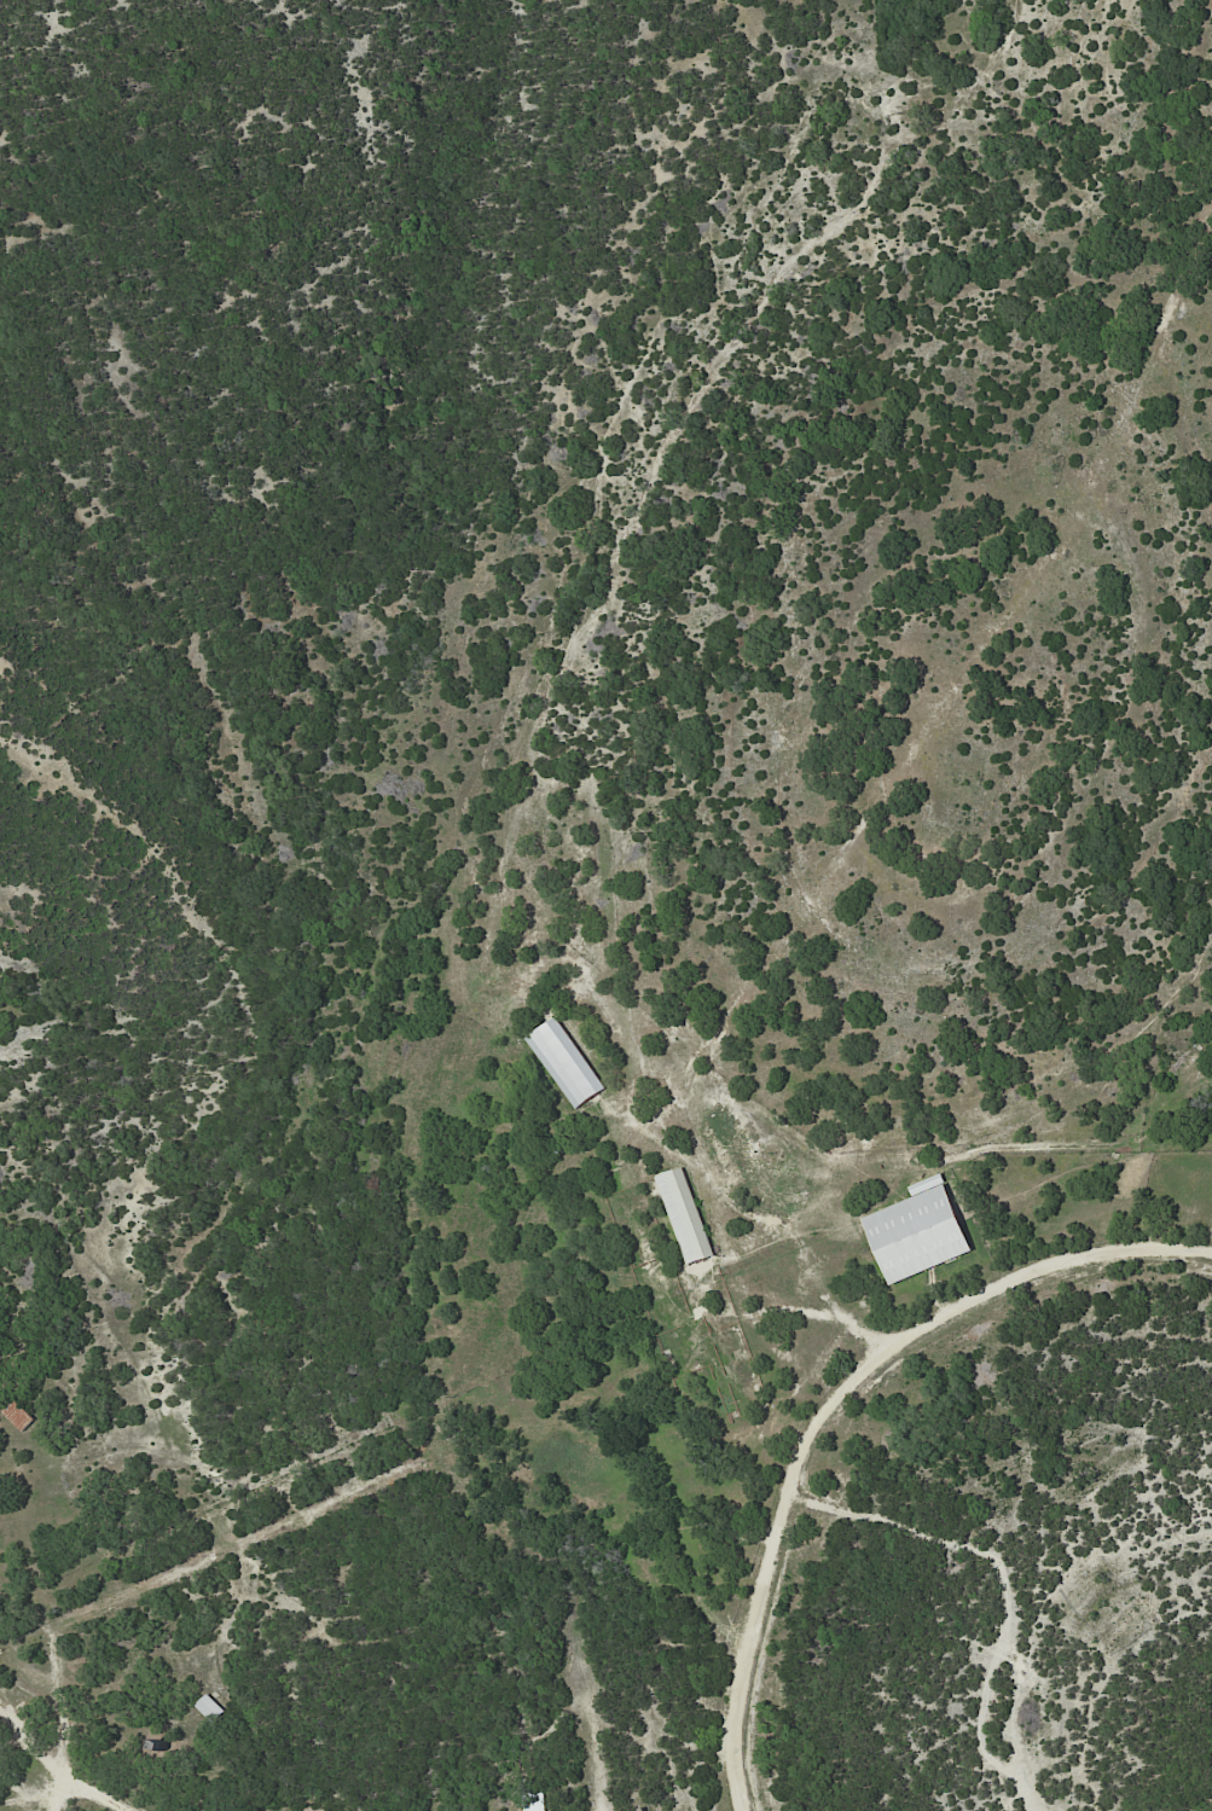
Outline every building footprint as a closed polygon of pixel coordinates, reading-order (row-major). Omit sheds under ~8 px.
[(557,1016),(526,1035),(573,1109),(603,1089),(557,1016)] [(712,1256),(683,1166),(655,1175),(685,1265),(712,1256)] [(862,1215),(885,1283),(969,1254),(942,1173),(927,1178),(931,1191),(862,1215)] [(212,1723),(224,1711),(207,1693),(195,1705),(212,1723)]
